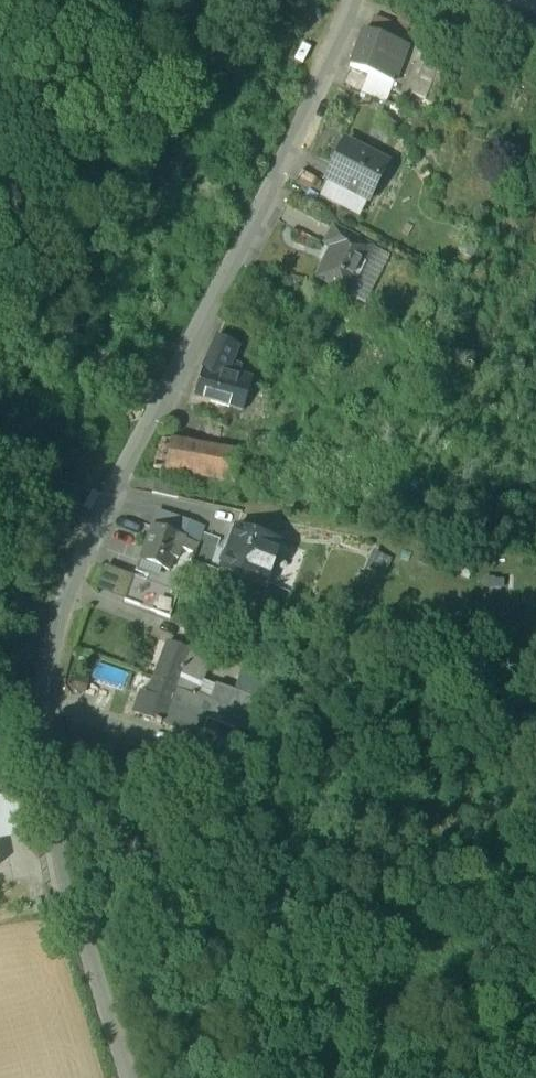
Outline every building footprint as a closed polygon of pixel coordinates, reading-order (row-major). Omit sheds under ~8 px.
[(407,49),(362,33),(349,69),(367,76),(379,80),(377,87),(391,91),(407,49)] [(428,52),(415,46),(408,66),(421,71),(428,52)] [(391,91),(377,87),(379,80),(367,76),(360,95),(386,106),(391,91)] [(385,166),(343,146),(335,163),(337,164),(327,182),(367,202),(385,166)] [(367,202),(327,182),(319,198),(359,218),(367,202)] [(372,249),(332,229),(324,246),(330,249),(315,280),(348,296),(372,249)] [(372,249),(348,296),(364,305),(388,257),(372,249)] [(231,363),(227,361),(231,353),(235,355),(237,350),(233,348),(234,345),(235,346),(235,345),(216,336),(204,363),(193,398),(242,411),(252,379),(239,375),(242,366),(232,361),(231,363)] [(239,453),(162,440),(153,467),(234,482),(239,453)] [(203,528),(157,511),(151,527),(197,544),(203,528)] [(197,544),(151,527),(139,560),(168,570),(173,558),(177,559),(181,549),(193,553),(197,544)] [(280,543),(237,528),(221,573),(263,589),(280,543)] [(388,564),(374,558),(366,574),(381,580),(388,564)] [(168,570),(139,560),(133,576),(178,592),(184,576),(168,570)] [(178,592),(133,576),(124,600),(170,617),(179,593),(178,592)] [(209,659),(168,644),(154,679),(175,688),(175,689),(191,695),(193,691),(196,693),(209,659)] [(267,681),(241,672),(234,692),(237,693),(259,702),(267,681)] [(175,688),(154,679),(148,696),(142,693),(135,712),(153,719),(151,722),(160,725),(161,722),(196,735),(203,715),(226,724),(237,693),(234,692),(216,685),(211,699),(196,693),(193,691),(191,695),(175,689),(175,688)]
